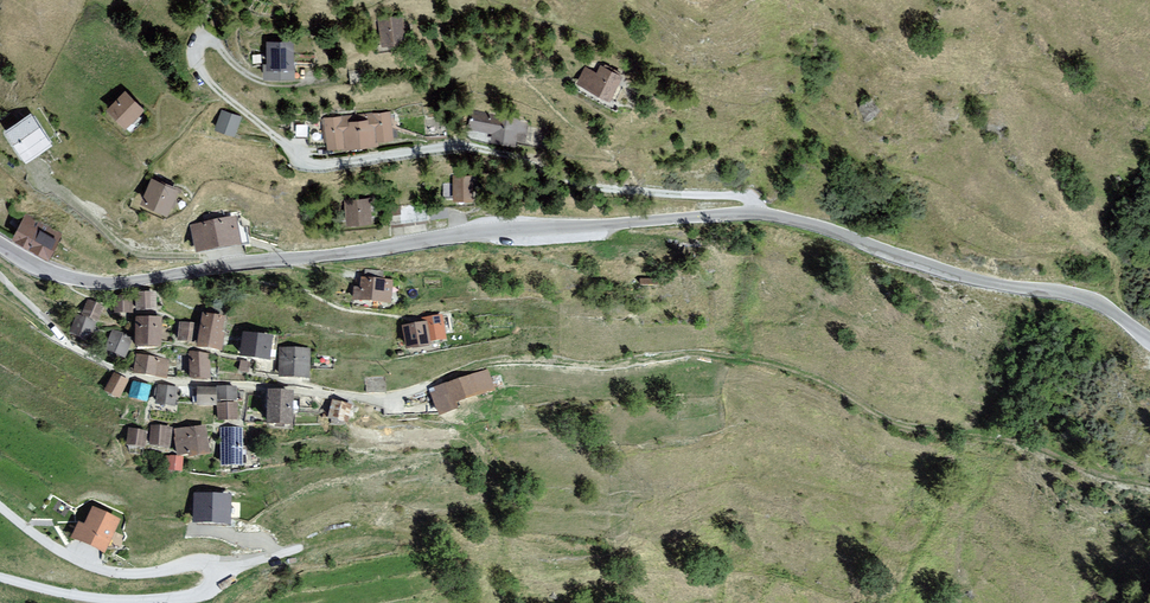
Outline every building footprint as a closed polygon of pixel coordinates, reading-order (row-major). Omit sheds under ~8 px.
[(372,45),(397,45),(398,20),(373,19),(372,45)] [(296,41),(265,40),(265,78),(295,78),(296,41)] [(584,71),(574,86),(599,102),(615,79),(599,68),(593,77),(584,71)] [(123,91),(106,111),(125,129),(143,109),(123,91)] [(4,128),(24,161),(52,145),(32,111),(4,128)] [(222,111),(216,131),(236,136),(242,117),(222,111)] [(324,119),(326,151),(393,146),(392,115),(324,119)] [(470,117),(466,135),(518,147),(524,120),(503,115),(501,124),(470,117)] [(149,175),(138,201),(168,215),(179,189),(149,175)] [(454,201),(474,201),(474,175),(454,175),(454,201)] [(336,226),(361,226),(361,202),(337,201),(336,226)] [(57,235),(26,217),(15,237),(46,254),(57,235)] [(239,220),(194,226),(198,253),(242,247),(239,220)] [(386,284),(352,280),(349,305),(383,309),(386,284)] [(147,298),(126,297),(125,318),(146,319),(147,298)] [(100,313),(80,302),(61,336),(81,347),(100,313)] [(123,305),(104,302),(101,318),(120,321),(123,305)] [(216,322),(193,317),(186,350),(209,355),(216,322)] [(413,327),(393,328),(395,354),(419,352),(418,347),(437,346),(435,319),(412,321),(413,327)] [(154,321),(127,322),(128,350),(154,350),(154,321)] [(188,329),(174,325),(170,343),(184,346),(188,329)] [(125,340),(107,333),(98,353),(117,361),(125,340)] [(263,341),(234,335),(230,359),(259,364),(263,341)] [(304,351),(274,349),(271,380),(301,382),(304,351)] [(205,356),(184,354),(181,379),(202,381),(205,356)] [(163,363),(131,357),(128,374),(160,380),(163,363)] [(481,374),(419,391),(426,417),(445,411),(443,405),(487,393),(481,374)] [(122,384),(109,376),(97,394),(110,403),(122,384)] [(142,388),(127,383),(122,401),(137,405),(142,388)] [(171,392),(153,387),(148,406),(167,411),(171,392)] [(209,392),(190,390),(188,406),(207,408),(209,392)] [(229,390),(210,390),(210,403),(229,403),(229,390)] [(283,395),(259,391),(253,428),(277,432),(283,395)] [(347,408),(326,401),(320,420),(340,427),(347,408)] [(232,406),(213,406),(212,424),(231,425),(232,406)] [(163,430),(144,427),(140,446),(159,450),(163,430)] [(238,432),(216,429),(211,467),(233,470),(238,432)] [(140,434),(122,430),(118,446),(136,451),(140,434)] [(197,430),(167,432),(168,458),(198,457),(197,430)] [(177,460),(160,457),(158,472),(175,475),(177,460)] [(220,498),(186,495),(183,526),(217,529),(220,498)] [(117,522),(94,511),(86,529),(79,526),(73,538),(103,552),(117,522)]
